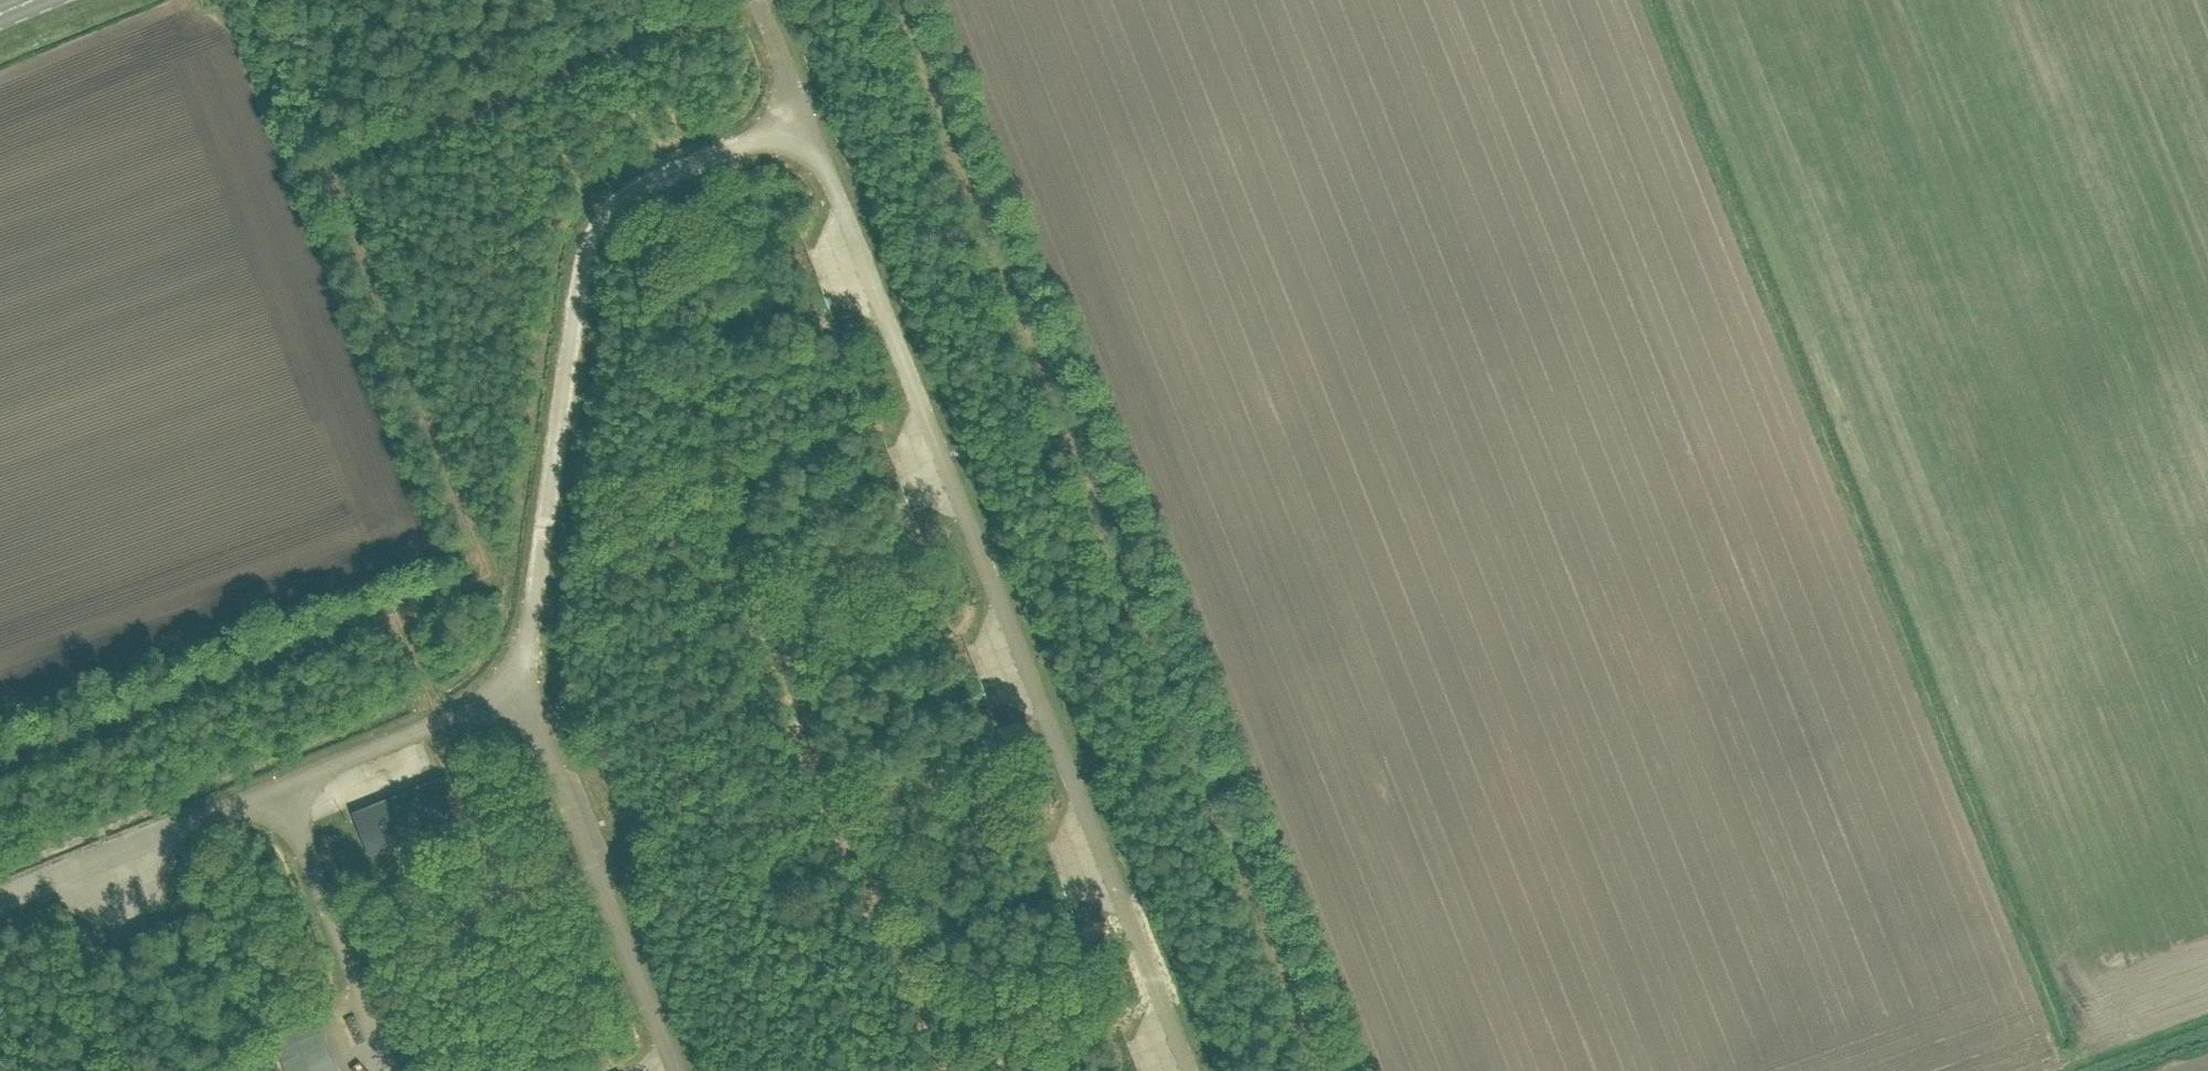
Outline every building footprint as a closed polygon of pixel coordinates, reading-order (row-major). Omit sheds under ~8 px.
[(437,781),(353,815),(370,857),(454,823),(437,781)] [(273,1038),(286,1070),(336,1070),(316,1021),(273,1038)]
